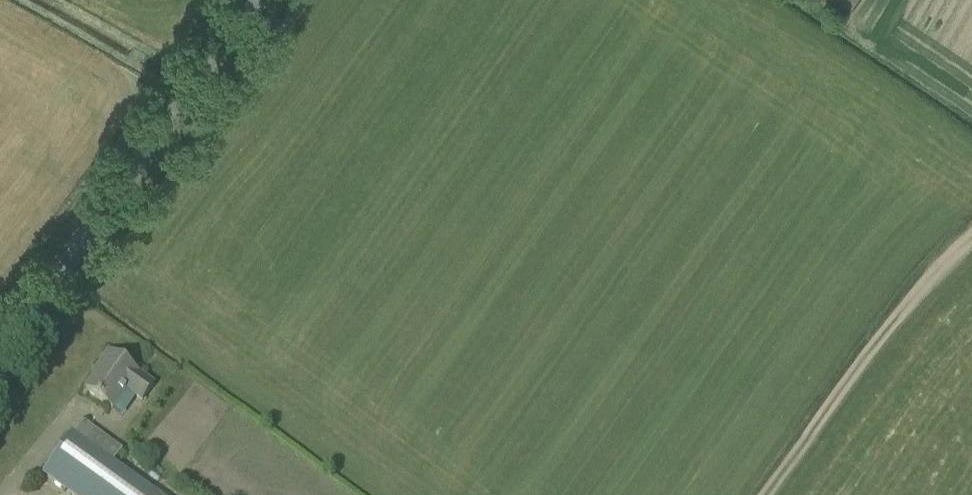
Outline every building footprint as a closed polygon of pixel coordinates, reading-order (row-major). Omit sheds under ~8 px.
[(154,384),(138,372),(109,351),(96,369),(99,371),(85,390),(112,409),(130,384),(135,388),(132,393),(142,400),(154,384)] [(43,472),(59,483),(75,494),(158,494),(113,463),(123,449),(84,421),(74,435),(70,433),(43,472)]
